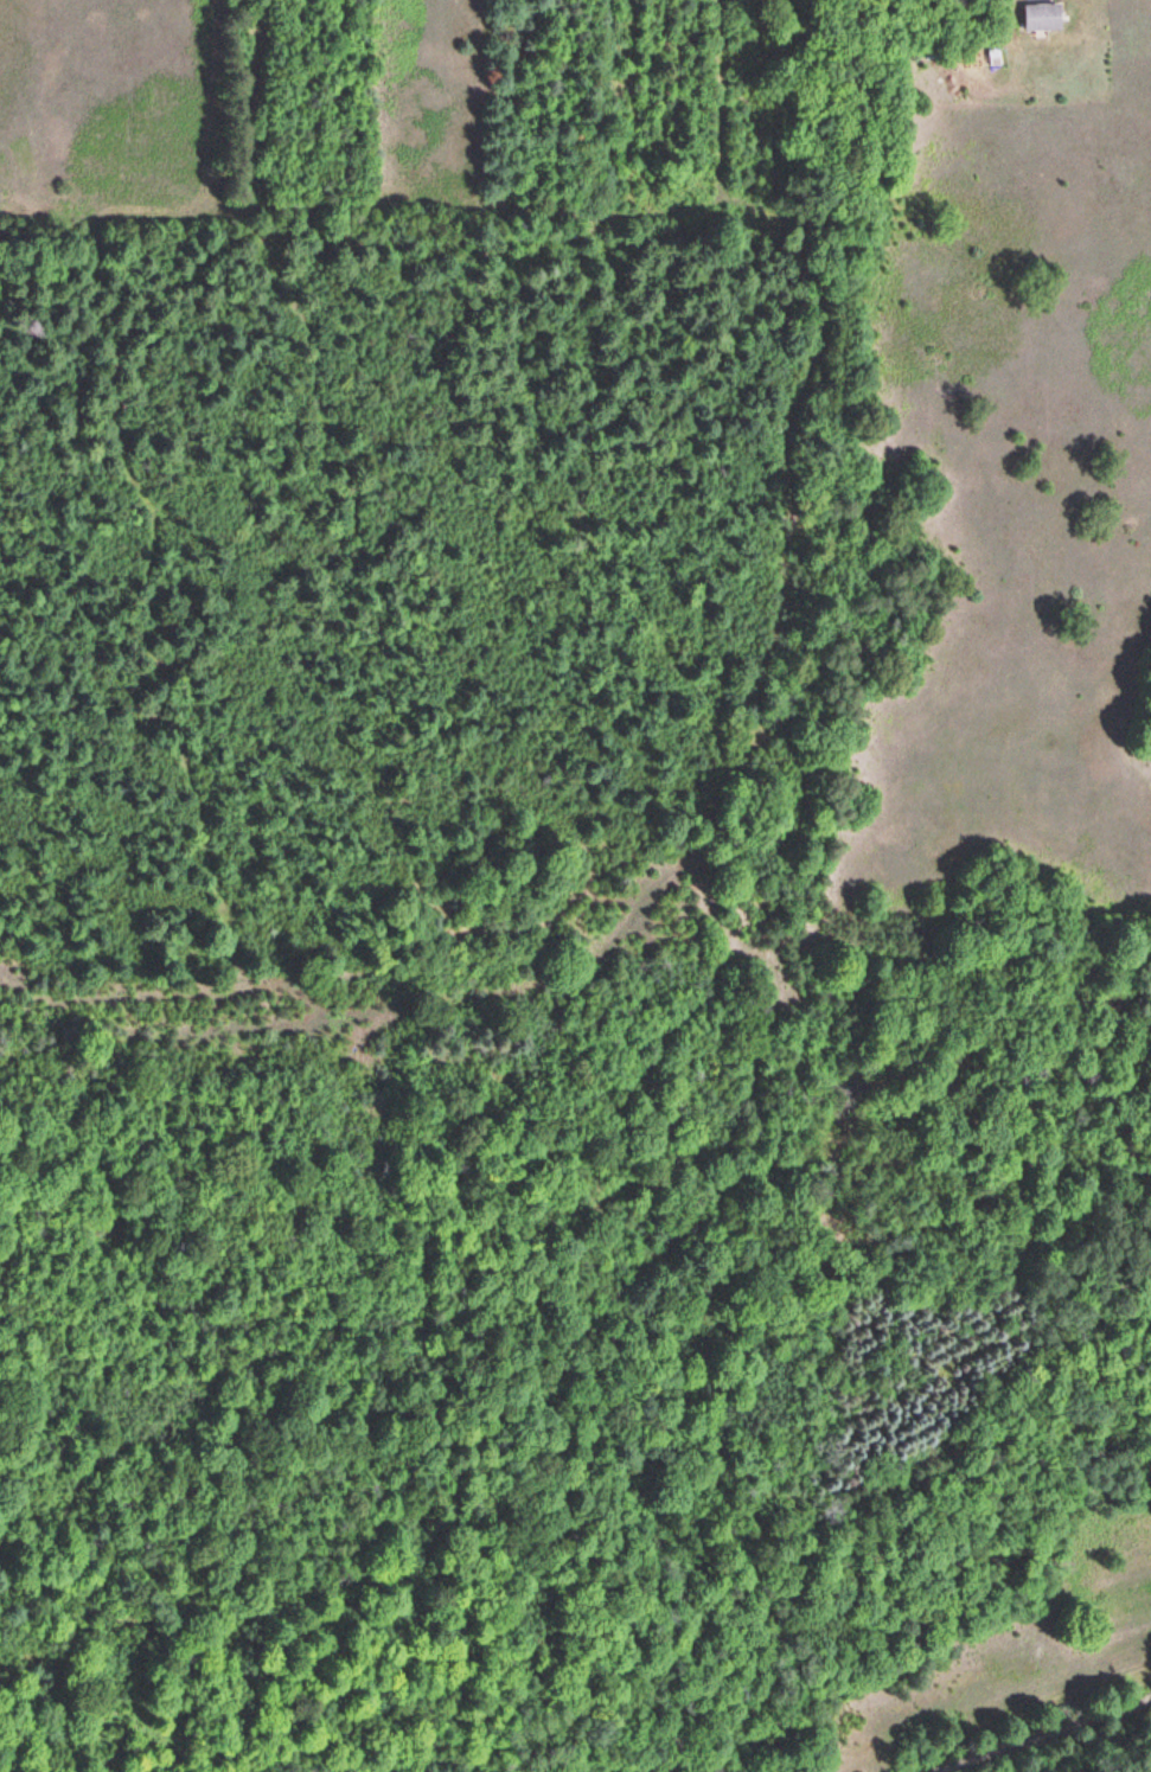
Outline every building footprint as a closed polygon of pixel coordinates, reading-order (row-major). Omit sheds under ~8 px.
[(1066,32),(1066,6),(1030,6),(1030,32),(1066,32)]
